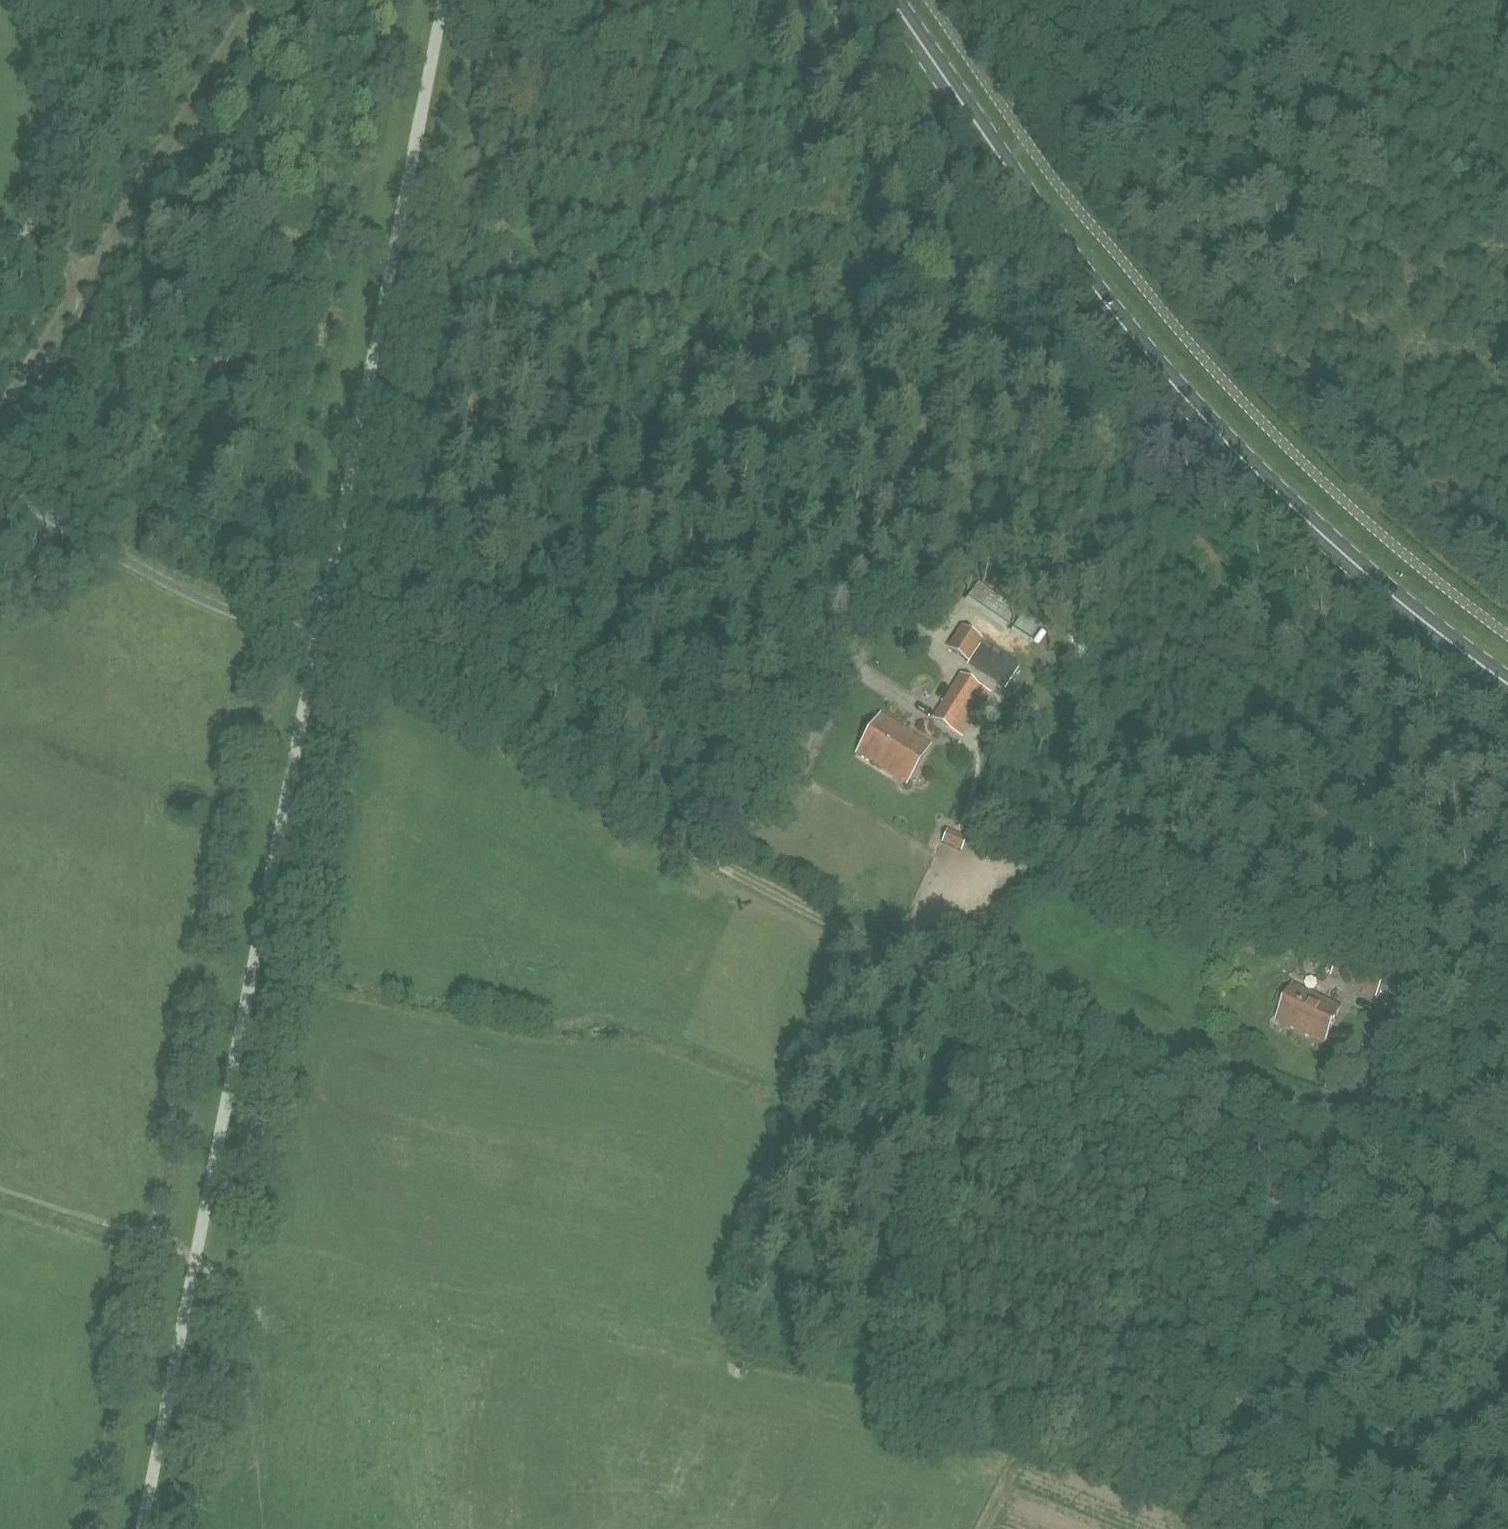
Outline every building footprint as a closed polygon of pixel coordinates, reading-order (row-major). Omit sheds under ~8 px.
[(967,667),(1005,691),(1019,668),(981,644),(983,641),(963,629),(950,651),(969,663),(967,667)] [(960,675),(932,720),(963,739),(991,694),(960,675)] [(904,785),(928,747),(879,716),(855,755),(904,785)] [(959,854),(966,840),(946,831),(940,845),(959,854)] [(1344,982),(1377,998),(1389,972),(1357,956),(1344,982)] [(1292,985),(1275,1021),(1324,1043),(1341,1007),(1292,985)]
